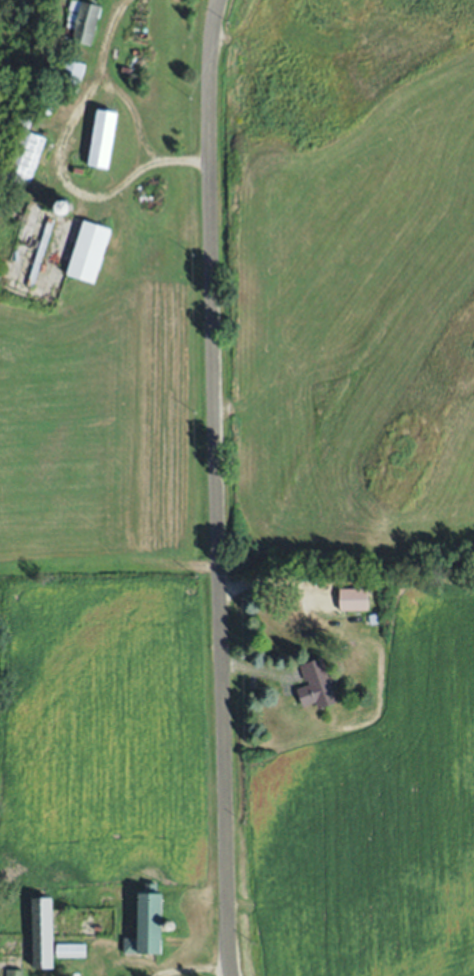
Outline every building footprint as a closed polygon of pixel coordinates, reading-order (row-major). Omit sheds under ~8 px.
[(67,12),(70,0),(78,0),(101,6),(89,45),(64,35),(67,26),(67,12)] [(84,63),(77,92),(58,87),(65,58),(84,63)] [(117,112),(108,168),(90,165),(99,109),(117,112)] [(18,125),(23,114),(34,119),(30,130),(18,125)] [(45,138),(30,185),(3,176),(18,129),(45,138)] [(25,286),(49,216),(56,218),(32,288),(25,286)] [(110,227),(93,283),(67,275),(84,219),(110,227)] [(340,589),(367,589),(367,610),(340,610),(340,589)] [(369,614),(378,613),(380,622),(371,624),(369,614)] [(321,656),(338,702),(318,710),(315,702),(303,706),(296,688),(307,684),(300,664),(321,656)] [(163,954),(124,954),(124,938),(139,938),(139,895),(145,895),(145,881),(154,881),(154,895),(163,895),(163,954)] [(32,897),(53,896),(53,969),(32,969),(32,897)] [(57,943),(86,943),(86,956),(57,956),(57,943)]
